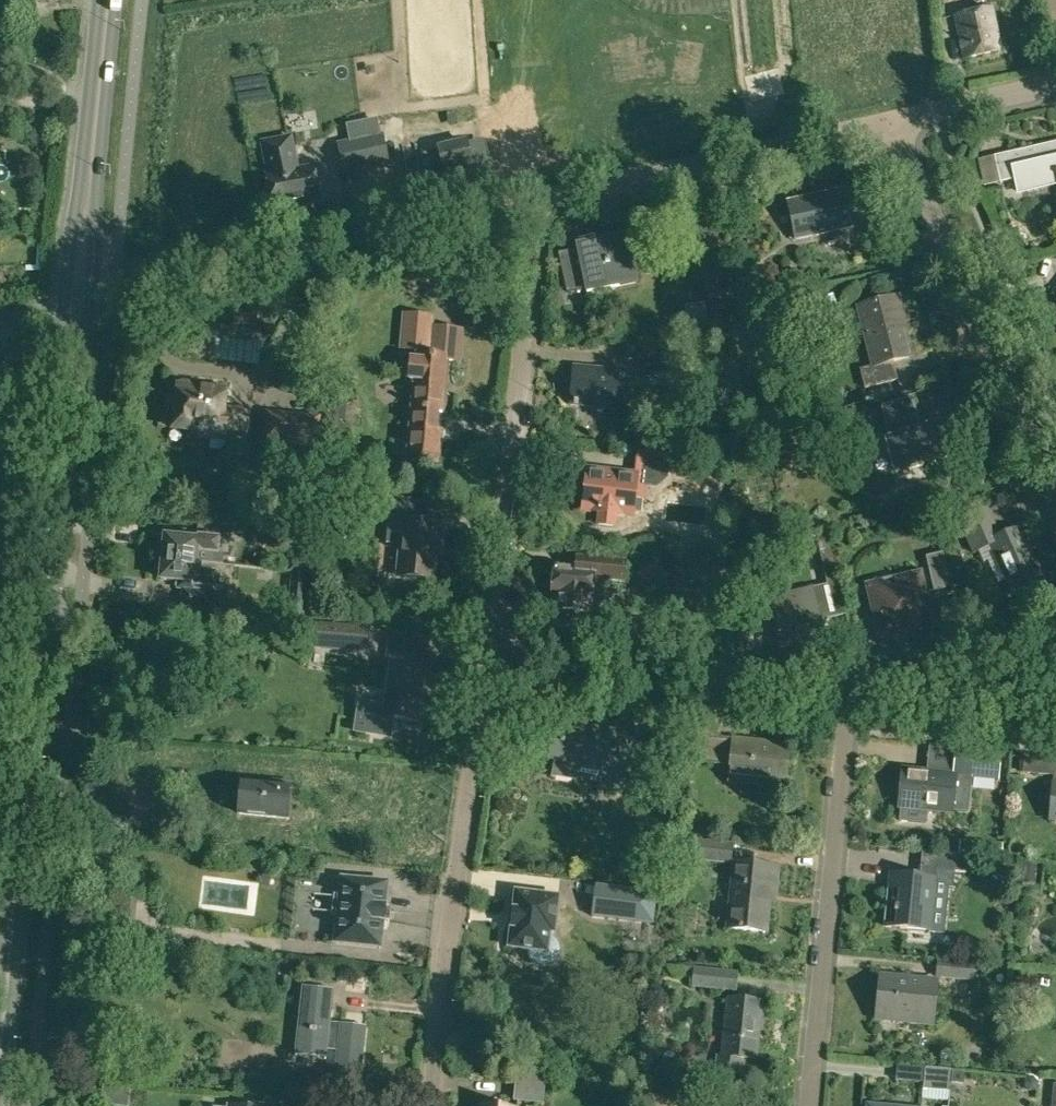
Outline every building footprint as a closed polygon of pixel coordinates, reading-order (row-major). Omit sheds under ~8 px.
[(955,16),(965,58),(1000,50),(990,8),(955,16)] [(349,139),(336,142),(339,158),(369,152),(373,168),(389,165),(383,133),(379,133),(349,139)] [(267,176),(274,210),(320,201),(313,167),(298,170),(292,138),(263,144),(269,176),(267,176)] [(1017,190),(1055,181),(1055,141),(994,155),(1000,181),(1014,178),(1017,190)] [(439,150),(418,154),(421,169),(442,165),(445,177),(473,171),(467,144),(439,150)] [(787,201),(796,239),(859,226),(851,188),(787,201)] [(586,288),(587,292),(638,281),(628,235),(577,246),(578,250),(560,254),(568,292),(586,288)] [(698,247),(706,298),(719,296),(712,245),(698,247)] [(860,369),(865,388),(898,379),(893,361),(909,357),(899,319),(904,318),(898,297),(858,307),(873,366),(860,369)] [(463,330),(440,328),(440,336),(431,336),(433,317),(404,314),(400,348),(428,351),(427,356),(418,355),(418,360),(412,360),(410,380),(416,380),(409,459),(438,462),(441,429),(437,429),(438,412),(443,413),(448,360),(460,361),(463,330)] [(759,340),(752,314),(729,320),(736,346),(759,340)] [(647,377),(676,378),(676,343),(648,342),(647,377)] [(246,356),(247,347),(231,346),(230,384),(276,386),(277,365),(258,365),(259,357),(246,356)] [(570,404),(622,409),(626,371),(574,366),(570,404)] [(881,406),(911,399),(908,384),(878,391),(881,406)] [(192,435),(246,439),(248,411),(224,410),(225,391),(178,388),(175,430),(192,431),(192,435)] [(885,438),(894,472),(954,456),(945,421),(918,429),(911,400),(882,408),(890,436),(885,438)] [(261,444),(317,450),(318,414),(264,411),(261,444)] [(745,456),(767,459),(768,448),(747,445),(745,456)] [(597,523),(616,525),(617,513),(630,514),(632,493),(642,494),(643,483),(655,485),(665,476),(666,464),(690,467),(691,457),(637,451),(634,475),(589,470),(585,509),(599,511),(597,523)] [(398,573),(433,576),(436,545),(439,545),(440,527),(415,525),(418,499),(390,496),(386,543),(400,544),(398,573)] [(719,500),(721,514),(730,512),(728,498),(719,500)] [(991,546),(1013,595),(1044,582),(1020,529),(1001,537),(988,509),(959,521),(974,554),(991,546)] [(813,524),(801,527),(804,542),(816,539),(813,524)] [(163,558),(197,562),(198,553),(218,555),(220,539),(199,537),(200,533),(184,531),(184,537),(165,535),(165,541),(161,542),(160,552),(163,554),(163,558)] [(926,556),(934,591),(951,587),(943,552),(926,556)] [(557,611),(591,614),(594,580),(625,582),(625,572),(626,560),(575,556),(574,569),(556,568),(554,596),(558,596),(557,611)] [(179,607),(221,611),(223,588),(215,587),(216,573),(196,571),(197,562),(163,558),(162,562),(159,563),(158,572),(161,574),(161,579),(161,584),(175,586),(175,590),(180,591),(179,607)] [(720,583),(734,571),(725,561),(712,573),(720,583)] [(775,623),(784,662),(829,652),(821,616),(845,610),(835,565),(823,567),(827,584),(773,597),(771,587),(755,586),(752,620),(760,621),(761,626),(775,623)] [(867,585),(880,640),(935,627),(922,572),(867,585)] [(302,619),(304,604),(289,602),(287,617),(302,619)] [(356,650),(363,650),(366,627),(312,622),(311,639),(310,645),(337,648),(356,650)] [(352,733),(390,739),(394,718),(417,722),(426,661),(415,659),(418,643),(390,639),(387,656),(392,657),(385,705),(357,701),(352,733)] [(170,679),(187,682),(189,668),(172,665),(170,679)] [(731,693),(729,707),(742,708),(744,694),(731,693)] [(1008,711),(1020,713),(1022,695),(1010,694),(1008,711)] [(730,781),(787,787),(791,745),(720,738),(723,713),(697,710),(691,760),(732,764),(730,781)] [(554,721),(549,752),(554,753),(550,774),(575,779),(576,776),(602,781),(600,787),(632,793),(636,773),(637,774),(641,750),(619,746),(622,734),(554,721)] [(959,748),(958,774),(999,778),(1001,751),(959,748)] [(1024,756),(1022,773),(1054,775),(1055,758),(1024,756)] [(899,807),(954,813),(958,775),(903,770),(899,807)] [(238,815),(288,820),(291,784),(273,782),(273,788),(241,784),(240,790),(235,794),(234,802),(239,807),(238,815)] [(692,860),(732,864),(734,842),(695,838),(695,840),(688,839),(686,858),(693,859),(692,860)] [(970,855),(923,851),(921,877),(892,874),(887,926),(932,931),(938,869),(968,872),(970,855)] [(729,929),(767,933),(771,893),(777,894),(779,868),(737,863),(729,929)] [(1026,878),(1035,878),(1036,865),(1027,865),(1026,878)] [(995,868),(993,881),(1007,883),(1008,870),(995,868)] [(260,884),(269,885),(270,877),(261,876),(260,884)] [(337,942),(380,946),(386,881),(343,877),(337,942)] [(653,894),(594,887),(590,917),(649,924),(653,894)] [(536,964),(542,965),(548,965),(554,962),(558,957),(559,952),(559,946),(556,941),(552,937),(549,937),(549,933),(554,934),(558,899),(516,894),(511,931),(507,934),(507,940),(510,944),(509,949),(529,951),(529,954),(532,960),(536,964)] [(136,900),(115,897),(113,910),(134,913),(136,900)] [(263,909),(250,909),(250,907),(232,907),(231,923),(262,924),(263,909)] [(177,960),(175,970),(189,971),(190,961),(177,960)] [(938,976),(973,980),(975,964),(939,961),(938,976)] [(692,974),(692,967),(679,966),(679,973),(692,974)] [(691,987),(736,991),(738,971),(692,966),(692,967),(692,974),(691,987)] [(876,1018),(933,1024),(938,981),(881,975),(876,1018)] [(336,1078),(361,1081),(366,1027),(330,1023),(334,990),(303,987),(296,1056),(326,1059),(327,1050),(339,1052),(336,1078)] [(716,1073),(742,1076),(744,1059),(756,1061),(762,1002),(729,999),(723,1056),(718,1055),(716,1073)] [(525,1064),(542,1067),(545,1046),(528,1044),(525,1064)] [(457,1062),(477,1064),(478,1058),(457,1056),(457,1062)] [(923,1089),(948,1091),(950,1070),(925,1067),(923,1089)] [(513,1101),(543,1104),(546,1072),(517,1069),(513,1101)] [(951,1082),(963,1083),(964,1073),(953,1072),(951,1082)] [(1025,1086),(1030,1091),(1034,1091),(1037,1088),(1038,1084),(1033,1079),(1029,1078),(1026,1081),(1025,1086)] [(121,1105),(128,1105),(130,1090),(104,1086),(102,1104),(121,1105)]
